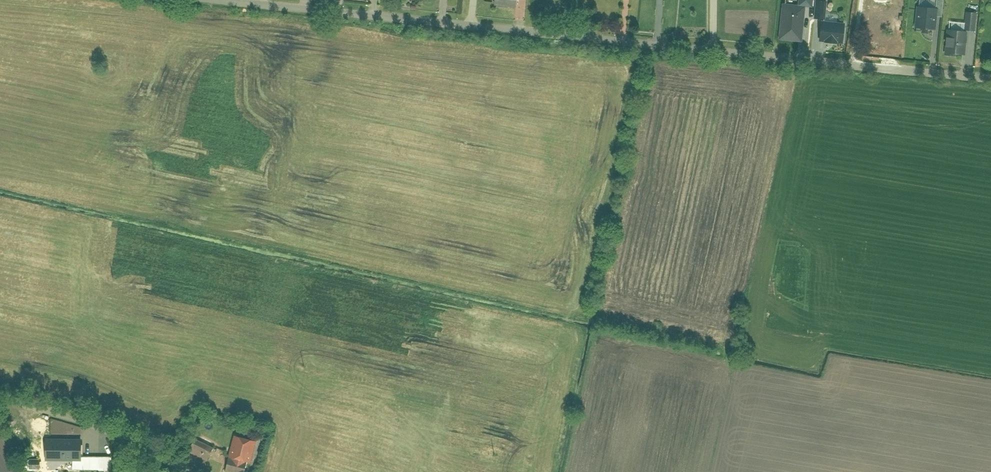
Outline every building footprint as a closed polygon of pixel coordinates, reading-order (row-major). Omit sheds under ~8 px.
[(816,18),(826,19),(828,0),(826,0),(818,0),(816,18)] [(917,27),(937,29),(940,1),(934,0),(919,0),(917,27)] [(806,6),(797,5),(782,4),(778,39),(802,41),(806,6)] [(967,29),(948,27),(946,53),(969,55),(971,29),(978,30),(979,11),(969,10),(967,29)] [(824,20),(821,40),(846,43),(848,23),(824,20)] [(237,458),(236,462),(230,460),(226,471),(248,471),(250,466),(246,465),(247,461),(252,462),(258,443),(235,436),(229,455),(237,458)] [(196,438),(191,449),(210,458),(215,447),(196,438)] [(50,459),(74,459),(74,471),(111,470),(110,455),(81,456),(81,439),(50,439),(50,459)]
